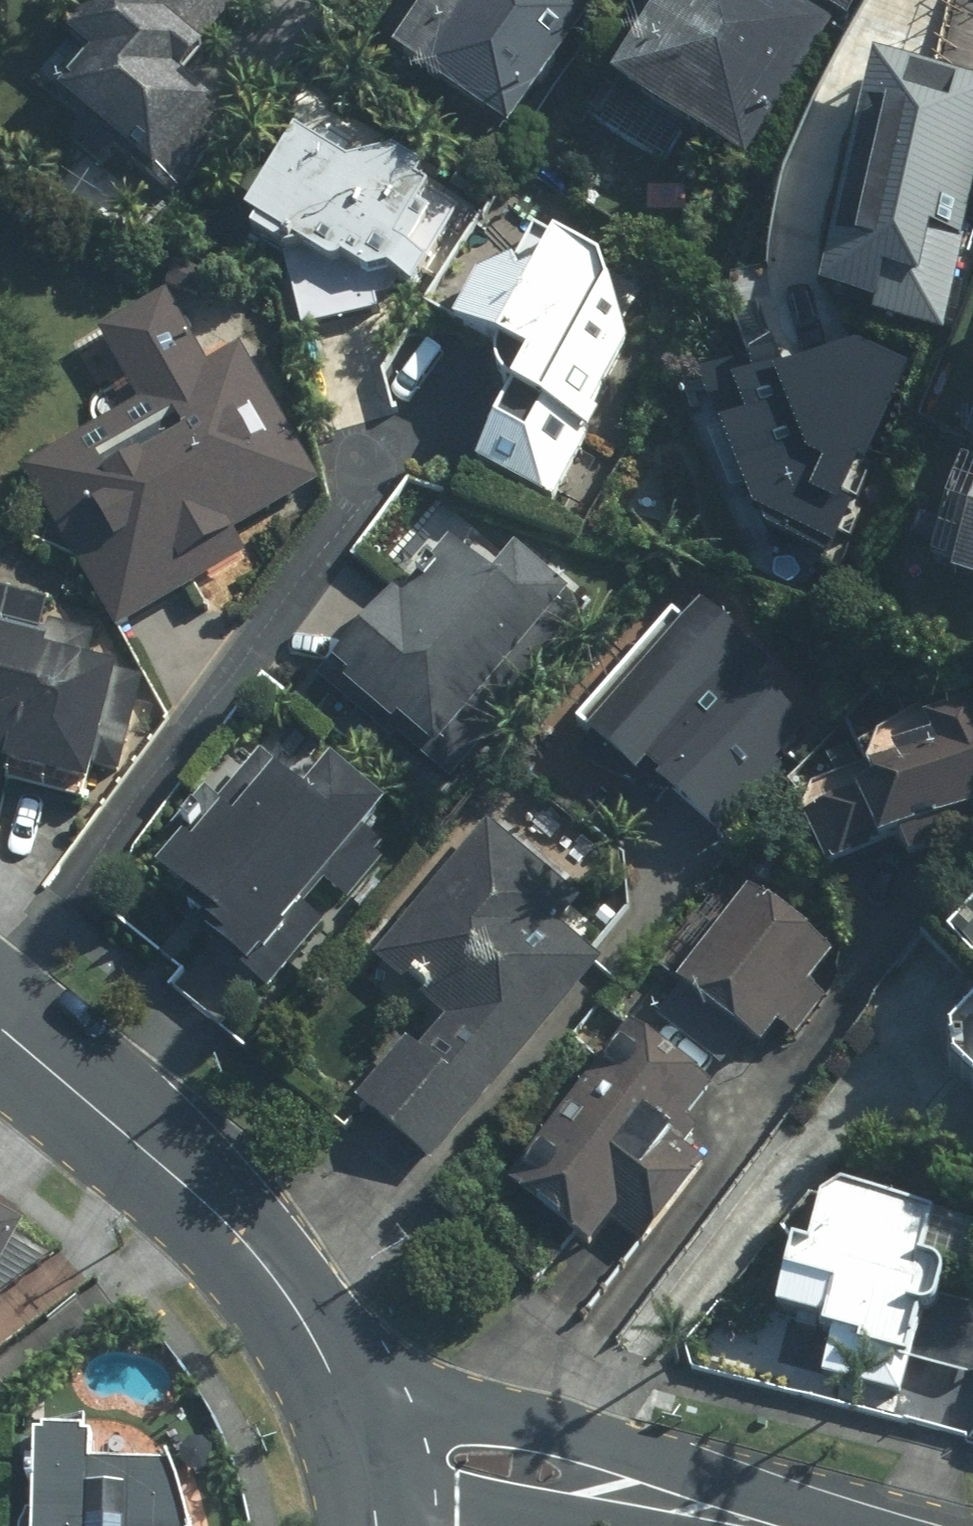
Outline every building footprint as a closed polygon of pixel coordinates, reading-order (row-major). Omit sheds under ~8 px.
[(58,105),(146,179),(205,110),(168,80),(236,0),(96,0),(60,43),(89,68),(58,105)] [(507,140),(599,0),(435,0),(392,65),(507,140)] [(789,0),(662,0),(602,102),(741,182),(832,25),(789,0)] [(867,63),(822,308),(942,330),(972,162),(972,82),(867,63)] [(350,181),(289,148),(247,225),(374,292),(415,215),(405,210),(418,186),(385,165),(350,181)] [(450,333),(521,377),(478,473),(546,506),(626,351),(602,271),(532,235),(510,276),(472,285),(450,333)] [(206,372),(165,300),(100,337),(140,406),(21,474),(113,635),(245,561),(229,533),(314,485),(239,353),(206,372)] [(686,373),(747,520),(822,551),(905,348),(865,331),(792,361),(781,334),(686,373)] [(964,386),(972,389),(972,355),(964,386)] [(947,572),(972,580),(972,485),(947,572)] [(436,544),(322,677),(442,780),(584,615),(516,556),(488,588),(436,544)] [(648,804),(654,797),(711,844),(767,779),(711,733),(763,671),(694,613),(581,748),(648,804)] [(142,685),(84,673),(87,659),(0,641),(0,772),(85,790),(89,771),(122,778),(142,685)] [(824,873),(972,810),(972,722),(963,700),(916,721),(924,740),(889,755),(892,764),(856,779),(861,792),(800,819),(824,873)] [(154,840),(170,853),(145,882),(269,988),(383,854),(360,835),(376,817),(324,773),(305,795),(255,753),(215,799),(200,786),(154,840)] [(429,1165),(598,970),(553,930),(580,899),(490,821),(371,958),(434,1012),(356,1102),(429,1165)] [(793,1041),(823,1002),(807,989),(828,961),(740,895),(667,989),(754,1056),(776,1028),(793,1041)] [(704,1089),(623,1031),(502,1196),(581,1253),(606,1219),(642,1246),(701,1166),(666,1141),(704,1089)] [(851,1342),(849,1353),(900,1364),(931,1219),(828,1197),(811,1208),(802,1258),(781,1255),(768,1312),(802,1319),(800,1331),(851,1342)] [(0,1226),(0,1260),(15,1234),(0,1226)] [(169,1478),(77,1477),(78,1447),(26,1446),(25,1525),(169,1525),(169,1478)]
